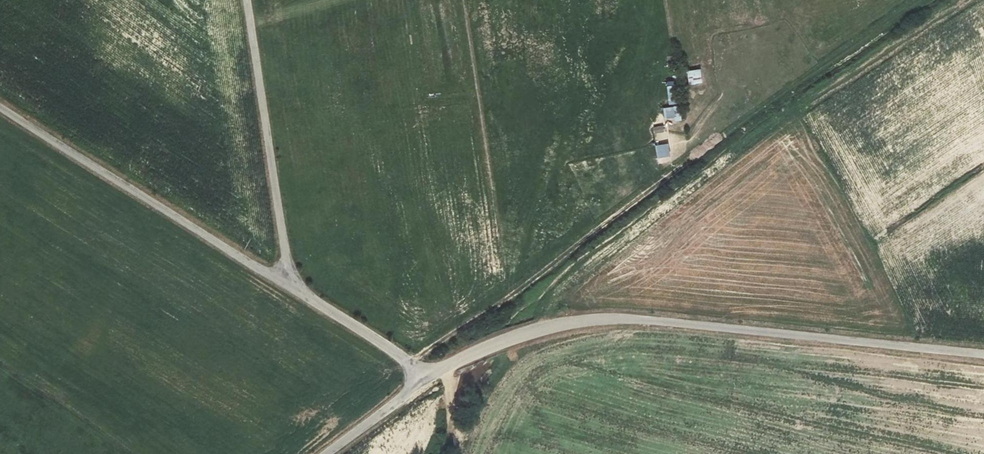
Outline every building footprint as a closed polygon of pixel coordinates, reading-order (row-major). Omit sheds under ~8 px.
[(688,72),(690,84),(704,81),(702,70),(688,72)] [(681,120),(677,85),(667,86),(672,122),(681,120)] [(663,124),(653,127),(655,134),(665,131),(663,124)] [(656,146),(658,158),(671,156),(669,144),(656,146)]
